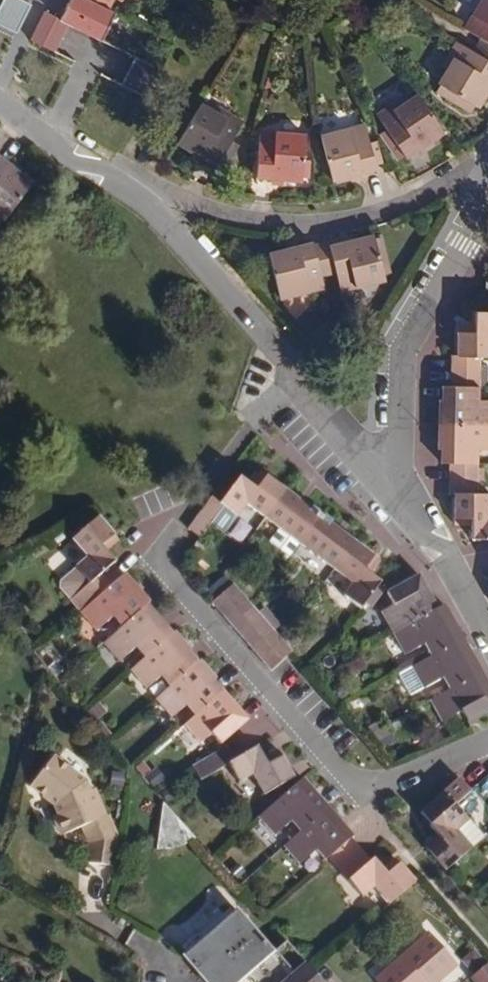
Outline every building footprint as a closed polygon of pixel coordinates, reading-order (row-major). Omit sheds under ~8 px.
[(21,21),(28,6),(17,0),(5,0),(0,10),(21,21)] [(63,42),(70,27),(103,43),(116,18),(107,14),(83,1),(80,0),(73,0),(61,23),(49,16),(42,31),(63,42)] [(83,1),(107,14),(113,0),(83,0),(83,1)] [(466,31),(481,41),(487,45),(487,0),(485,0),(466,31)] [(0,10),(0,29),(14,35),(21,21),(0,10)] [(63,42),(42,31),(34,47),(56,57),(63,42)] [(474,55),(487,64),(487,45),(481,41),(474,55)] [(458,45),(450,57),(455,60),(448,71),(438,86),(443,89),(457,98),(453,104),(467,113),(471,106),(477,109),(487,91),(487,64),(474,55),(458,45)] [(450,57),(443,68),(448,71),(455,60),(450,57)] [(134,58),(127,73),(149,85),(156,70),(134,58)] [(120,89),(141,99),(149,85),(127,73),(120,89)] [(438,95),(453,104),(457,98),(443,89),(438,95)] [(443,133),(416,95),(403,104),(392,112),(389,108),(376,117),(385,129),(391,138),(386,141),(385,142),(398,158),(403,154),(406,158),(443,133)] [(389,108),(392,112),(403,104),(400,99),(389,108)] [(221,113),(206,104),(180,150),(219,173),(221,169),(226,161),(232,164),(240,151),(234,148),(243,134),(228,125),(218,120),(221,113)] [(232,119),(221,113),(218,120),(228,125),(232,119)] [(336,182),(379,169),(377,164),(374,155),(380,153),(376,138),(370,140),(365,127),(323,140),(336,182)] [(391,138),(385,129),(380,133),(386,141),(391,138)] [(306,184),(306,139),(261,139),(260,184),(306,184)] [(383,162),(380,153),(374,155),(377,164),(383,162)] [(7,219),(33,183),(0,158),(0,213),(7,219)] [(227,172),(232,164),(226,161),(221,169),(227,172)] [(373,242),(371,238),(328,249),(335,274),(341,293),(383,281),(382,276),(377,258),(383,256),(379,240),(373,242)] [(314,252),(313,247),(271,258),(272,263),(267,265),(269,271),(274,270),(282,301),(325,289),(322,278),(314,252)] [(314,252),(322,278),(335,274),(328,249),(314,252)] [(382,276),(388,274),(383,256),(377,258),(382,276)] [(478,385),(478,354),(487,354),(487,311),(475,311),(475,325),(457,325),(458,355),(451,355),(451,385),(478,385)] [(487,425),(487,399),(477,399),(478,385),(451,385),(441,384),(441,399),(437,399),(436,424),(487,425)] [(448,462),(476,462),(477,449),(487,449),(487,425),(436,424),(436,449),(441,449),(440,461),(448,462)] [(448,462),(447,491),(455,491),(454,523),(469,524),(469,536),(487,536),(487,516),(487,492),(475,492),(476,462),(448,462)] [(263,515),(283,488),(261,472),(251,485),(239,477),(221,503),(212,495),(189,527),(201,537),(217,514),(229,522),(244,502),(263,515)] [(283,488),(263,515),(299,542),(319,515),(283,488)] [(62,586),(82,610),(110,585),(123,574),(113,562),(116,560),(107,550),(120,540),(98,515),(73,538),(89,556),(77,567),(62,580),(62,586)] [(299,542),(334,567),(354,540),(319,515),(299,542)] [(354,540),(334,567),(353,581),(341,597),(360,610),(379,584),(369,576),(381,560),(354,540)] [(148,603),(151,601),(125,572),(123,574),(110,585),(135,615),(148,603)] [(395,632),(439,608),(421,574),(389,591),(396,603),(383,610),(395,632)] [(233,622),(253,605),(234,583),(214,600),(233,622)] [(115,615),(123,625),(135,615),(110,585),(82,610),(98,629),(115,615)] [(135,615),(159,643),(173,632),(148,603),(135,615)] [(233,622),(252,645),(273,628),(268,622),(261,614),(253,605),(233,622)] [(439,608),(395,632),(407,655),(426,644),(432,655),(464,637),(446,605),(439,608)] [(146,654),(159,643),(135,615),(123,625),(105,640),(120,659),(137,644),(146,654)] [(293,651),(273,628),(252,645),(273,669),(293,651)] [(159,643),(185,672),(198,661),(188,650),(192,647),(176,629),(173,632),(159,643)] [(482,672),(464,637),(432,655),(412,665),(425,689),(445,678),(450,689),(482,672)] [(131,667),(147,685),(162,672),(172,684),(185,672),(159,643),(146,654),(131,667)] [(198,661),(185,672),(210,702),(223,690),(213,678),(217,675),(202,658),(198,661)] [(185,672),(172,684),(157,696),(173,715),(188,703),(197,713),(210,702),(185,672)] [(482,672),(450,689),(431,699),(443,721),(462,711),(468,723),(487,712),(487,683),(482,672)] [(210,702),(235,730),(248,718),(223,690),(210,702)] [(213,732),(221,741),(224,739),(235,730),(210,702),(197,713),(186,723),(202,740),(213,732)] [(266,793),(296,777),(280,749),(263,758),(257,746),(234,758),(224,739),(221,741),(190,762),(197,775),(226,759),(239,780),(253,773),(266,793)] [(85,781),(52,752),(27,781),(53,804),(57,813),(54,819),(58,829),(65,831),(81,824),(90,820),(94,830),(85,834),(89,842),(86,862),(113,866),(117,838),(107,814),(104,815),(93,788),(89,790),(85,781)] [(469,791),(460,779),(422,811),(433,824),(431,826),(439,835),(425,846),(445,870),(484,837),(455,803),(469,791)] [(294,819),(303,829),(331,805),(307,780),(291,795),(287,791),(261,814),(278,833),(294,819)] [(195,837),(161,798),(154,849),(164,849),(171,848),(177,848),(182,845),(187,842),(191,839),(195,837)] [(356,833),(331,805),(303,829),(286,844),(301,862),(319,848),(327,858),(351,838),(356,833)] [(120,816),(107,814),(117,838),(120,816)] [(90,820),(82,825),(85,834),(94,830),(90,820)] [(369,859),(351,838),(327,858),(361,896),(374,885),(389,903),(414,881),(395,857),(382,868),(373,856),(369,859)] [(271,951),(236,909),(182,956),(204,981),(238,981),(243,977),(271,951)] [(426,933),(371,980),(373,981),(426,981),(450,961),(426,933)] [(271,951),(243,977),(248,981),(320,981),(284,940),(271,951)] [(454,966),(450,961),(426,981),(436,981),(454,966)] [(484,963),(466,978),(469,981),(487,981),(487,968),(484,963)]
